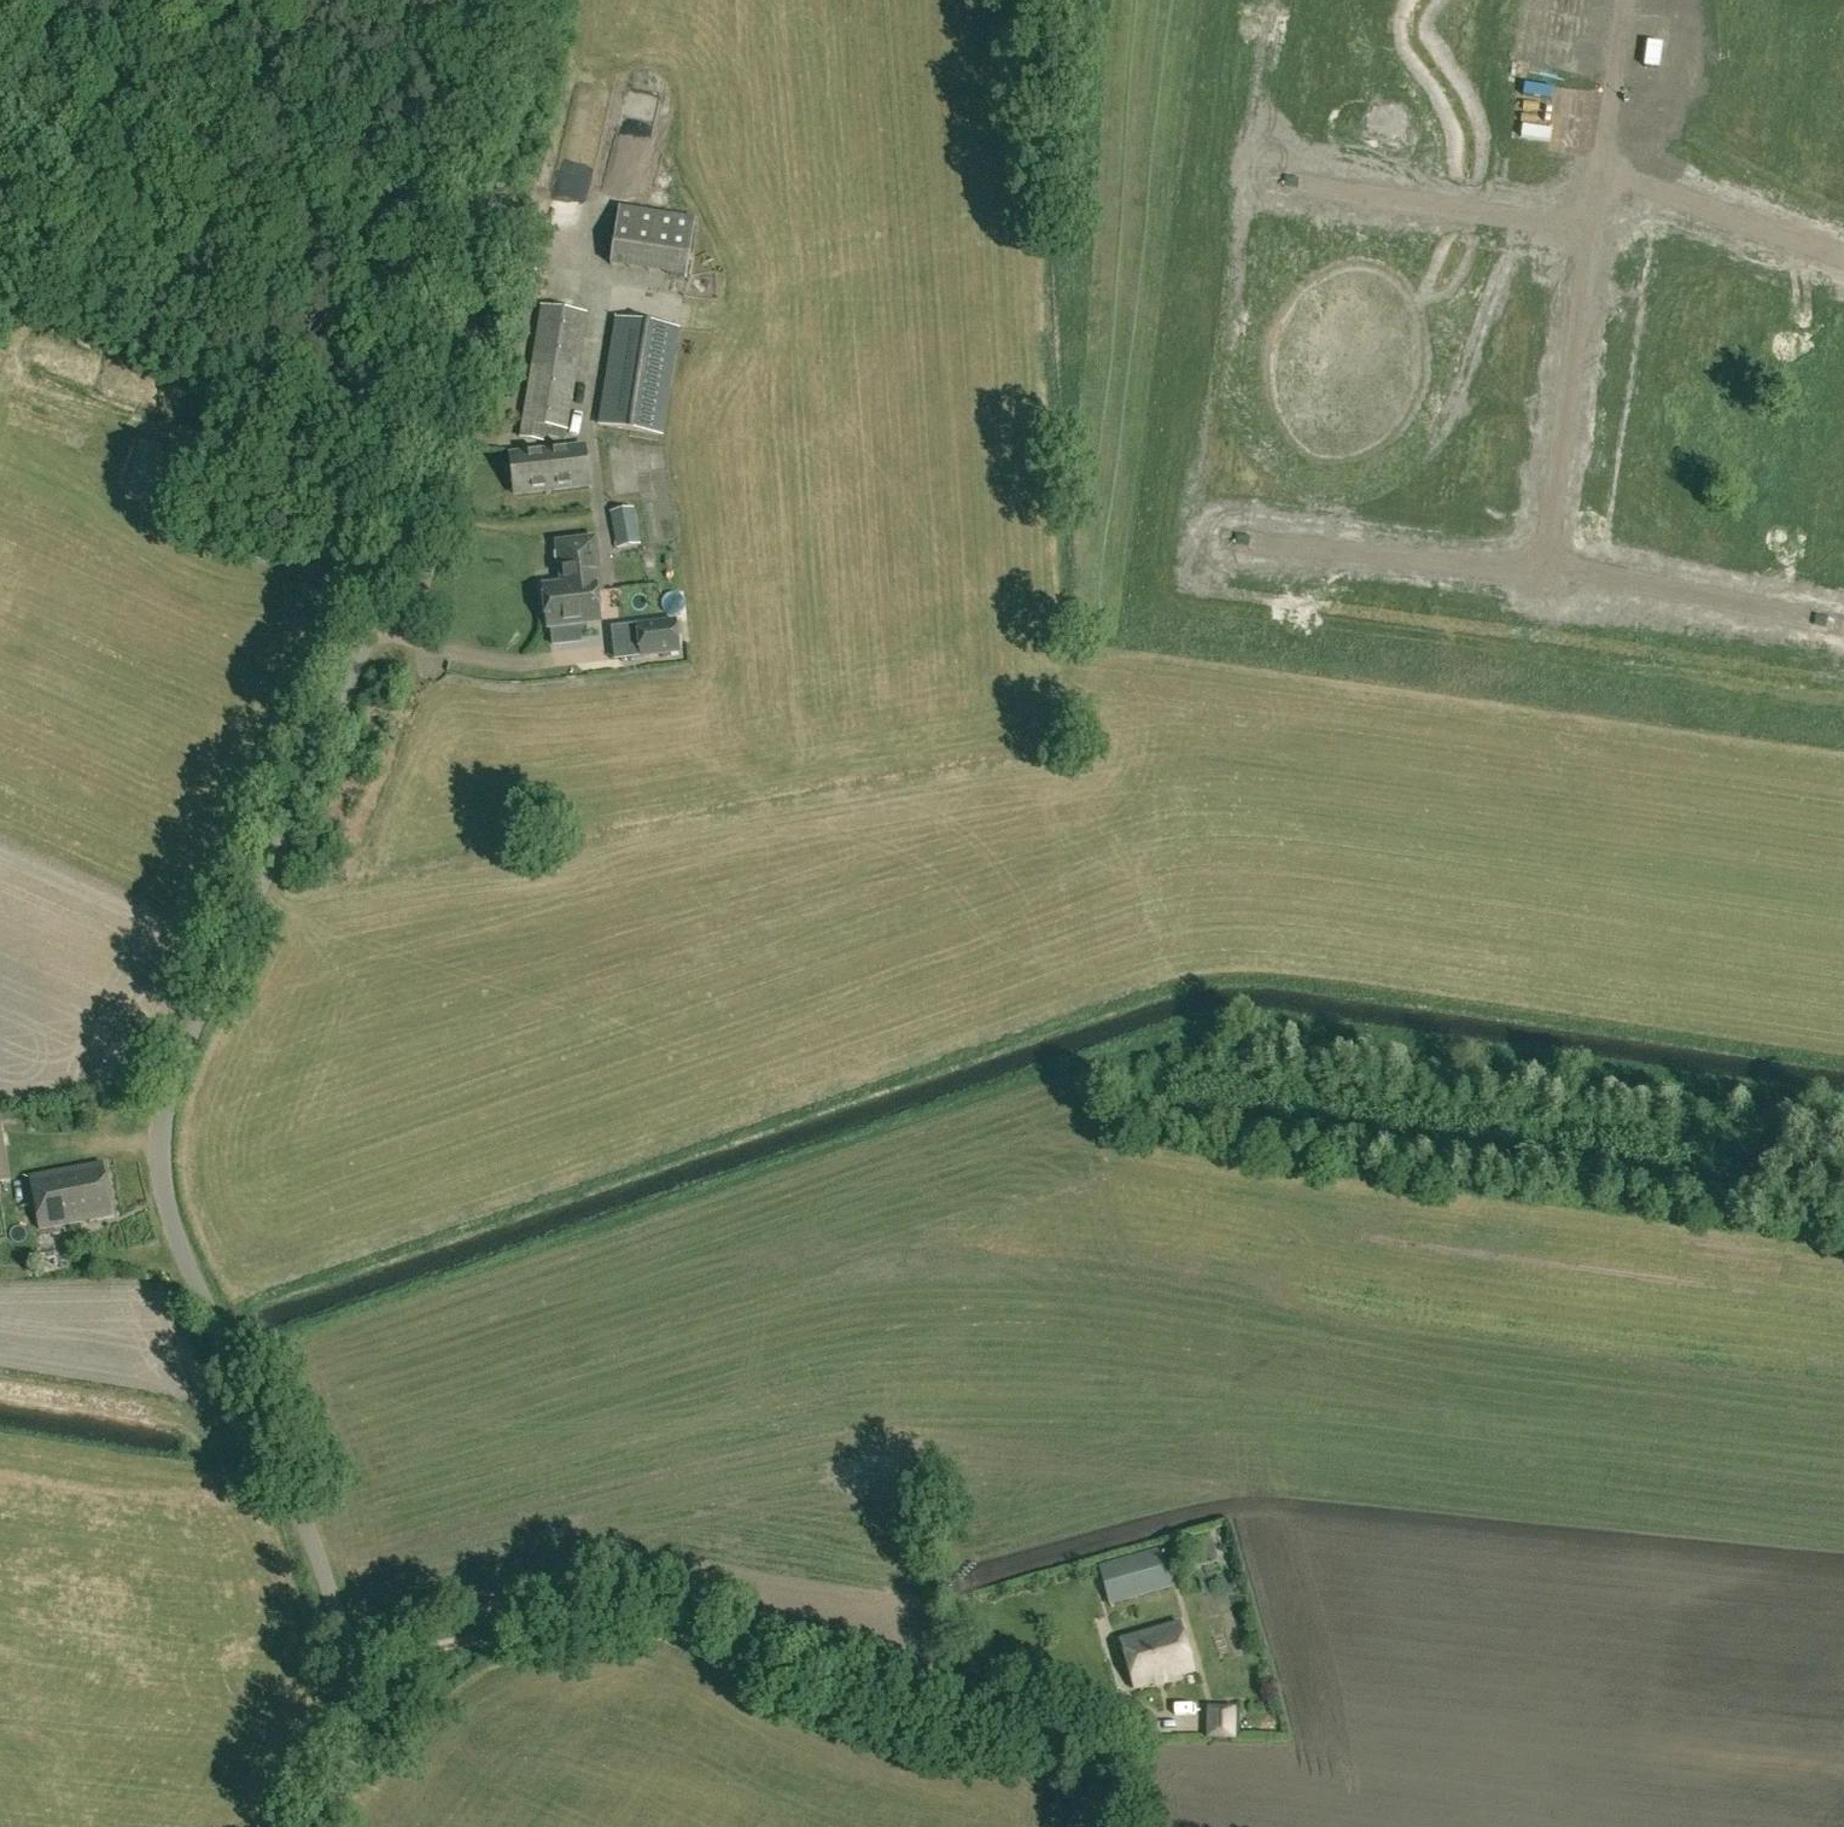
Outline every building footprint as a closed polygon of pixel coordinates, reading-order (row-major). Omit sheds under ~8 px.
[(544,424),(566,428),(585,313),(542,306),(521,436),(541,440),(544,424)] [(678,327),(616,317),(599,423),(661,433),(678,327)] [(510,453),(515,493),(589,485),(585,445),(510,453)] [(610,511),(617,549),(640,544),(634,506),(610,511)] [(602,591),(595,537),(557,542),(562,583),(543,585),(548,627),(600,621),(597,592),(602,591)] [(604,613),(620,612),(618,588),(603,589),(604,613)] [(675,614),(637,618),(640,649),(679,645),(675,614)] [(9,1180),(0,1128),(0,1181),(9,1180)] [(103,1163),(31,1177),(41,1229),(113,1215),(103,1163)] [(1160,1549),(1098,1567),(1109,1605),(1171,1587),(1160,1549)] [(1167,1685),(1166,1679),(1193,1672),(1180,1622),(1120,1639),(1134,1688),(1152,1683),(1154,1689),(1167,1685)] [(1234,1708),(1208,1707),(1208,1737),(1234,1737),(1234,1708)]
